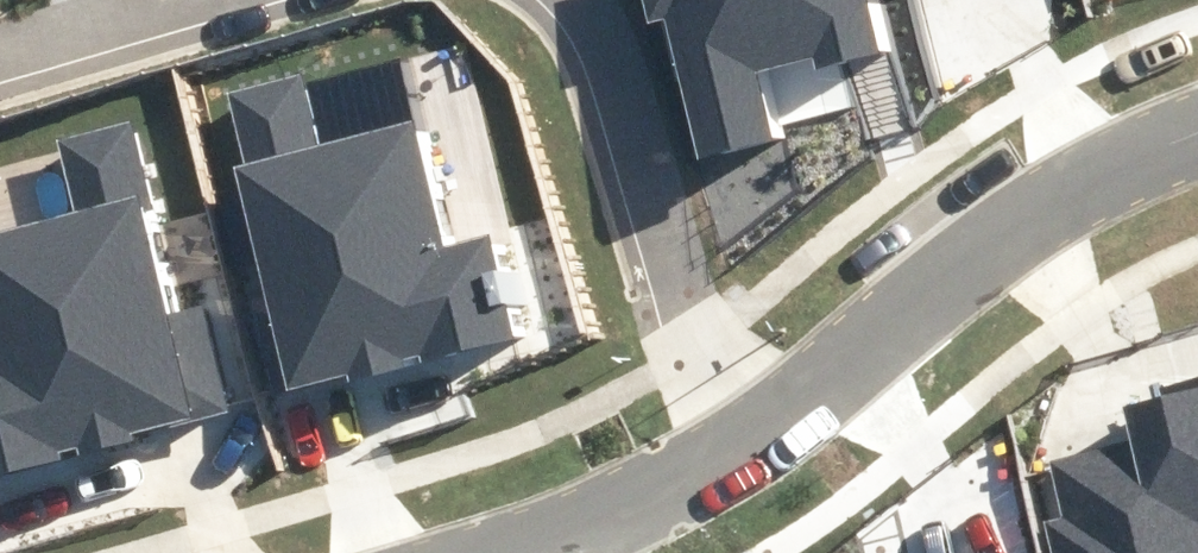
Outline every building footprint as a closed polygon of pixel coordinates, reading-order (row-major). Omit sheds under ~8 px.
[(699,155),(771,136),(754,72),(813,56),(816,68),(885,49),(872,0),(644,0),(650,20),(662,17),(699,155)] [(249,167),(239,169),(291,387),(351,373),(353,379),(422,363),(420,357),(507,336),(483,237),(440,247),(412,128),(318,150),(302,81),(233,97),(249,167)] [(117,127),(53,142),(71,216),(0,233),(0,472),(133,441),(131,431),(225,409),(200,305),(162,314),(138,213),(117,127)] [(1127,401),(1137,441),(1054,460),(1067,516),(1047,521),(1054,552),(1197,552),(1197,385),(1127,401)]
